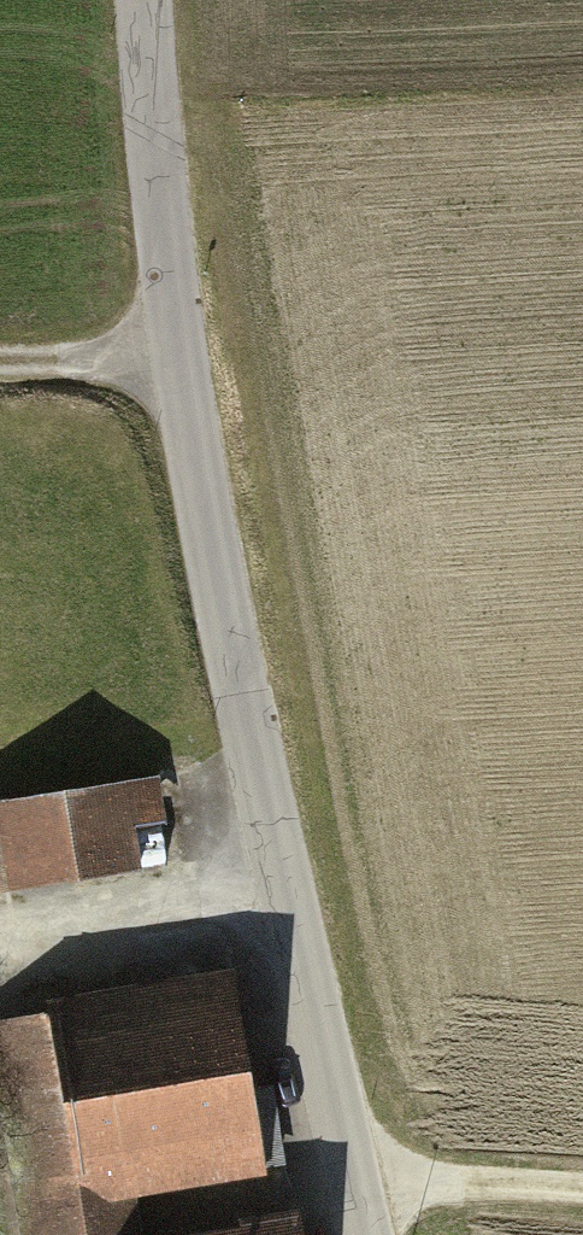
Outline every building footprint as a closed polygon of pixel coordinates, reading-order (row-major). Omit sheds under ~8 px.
[(0,794),(0,897),(174,871),(160,771),(0,794)] [(39,1008),(42,1025),(0,1032),(0,1133),(16,1234),(131,1234),(126,1204),(283,1179),(269,1089),(242,1094),(223,979),(39,1008)] [(298,1219),(227,1230),(228,1234),(301,1234),(298,1219)]
